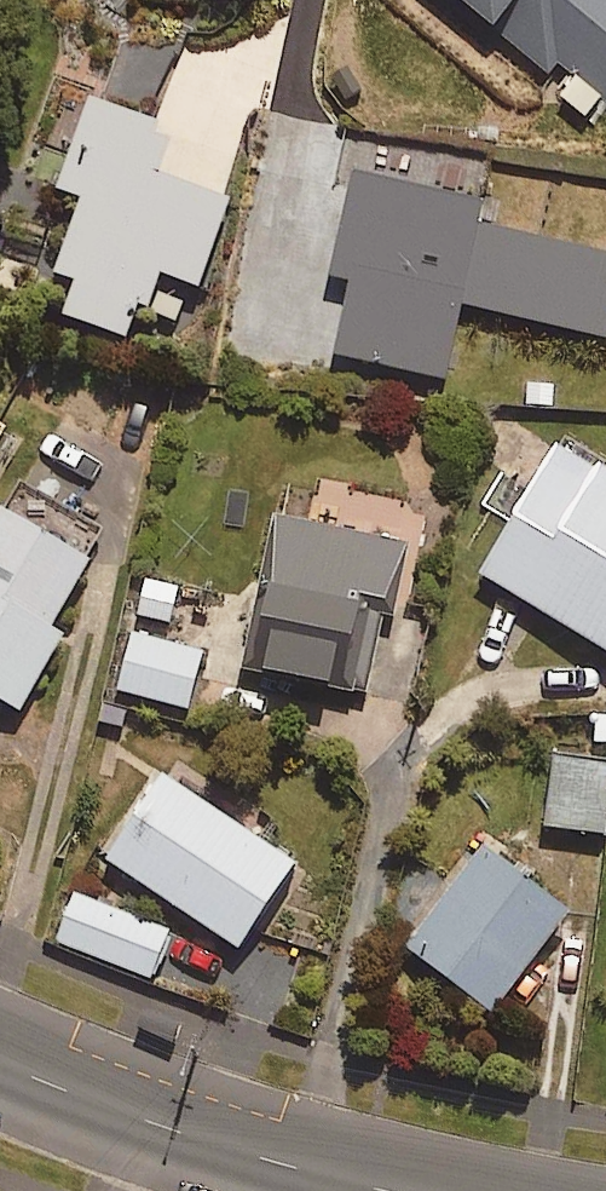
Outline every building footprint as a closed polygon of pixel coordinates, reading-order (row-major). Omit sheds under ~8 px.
[(591,109),(602,96),(605,100),(605,0),(463,0),(591,109)] [(45,145),(73,155),(62,184),(84,193),(56,269),(74,276),(62,311),(134,338),(158,272),(198,287),(230,199),(159,173),(177,124),(95,94),(88,112),(61,102),(45,145)] [(483,222),(488,199),(355,167),(330,274),(354,280),(337,352),(445,378),(463,302),(605,336),(605,251),(483,222)] [(560,438),(481,571),(605,646),(605,466),(560,438)] [(11,482),(0,502),(0,694),(20,706),(64,630),(51,622),(102,534),(11,482)] [(410,543),(277,510),(240,659),(366,690),(384,614),(392,616),(410,543)] [(186,584),(145,574),(134,617),(175,627),(186,584)] [(203,648),(132,630),(117,688),(188,706),(203,648)] [(550,755),(545,826),(605,831),(605,759),(550,755)] [(294,861),(164,773),(107,857),(238,945),(294,861)] [(570,907),(484,842),(407,945),(494,1009),(570,907)] [(169,930),(75,894),(57,941),(150,978),(169,930)]
